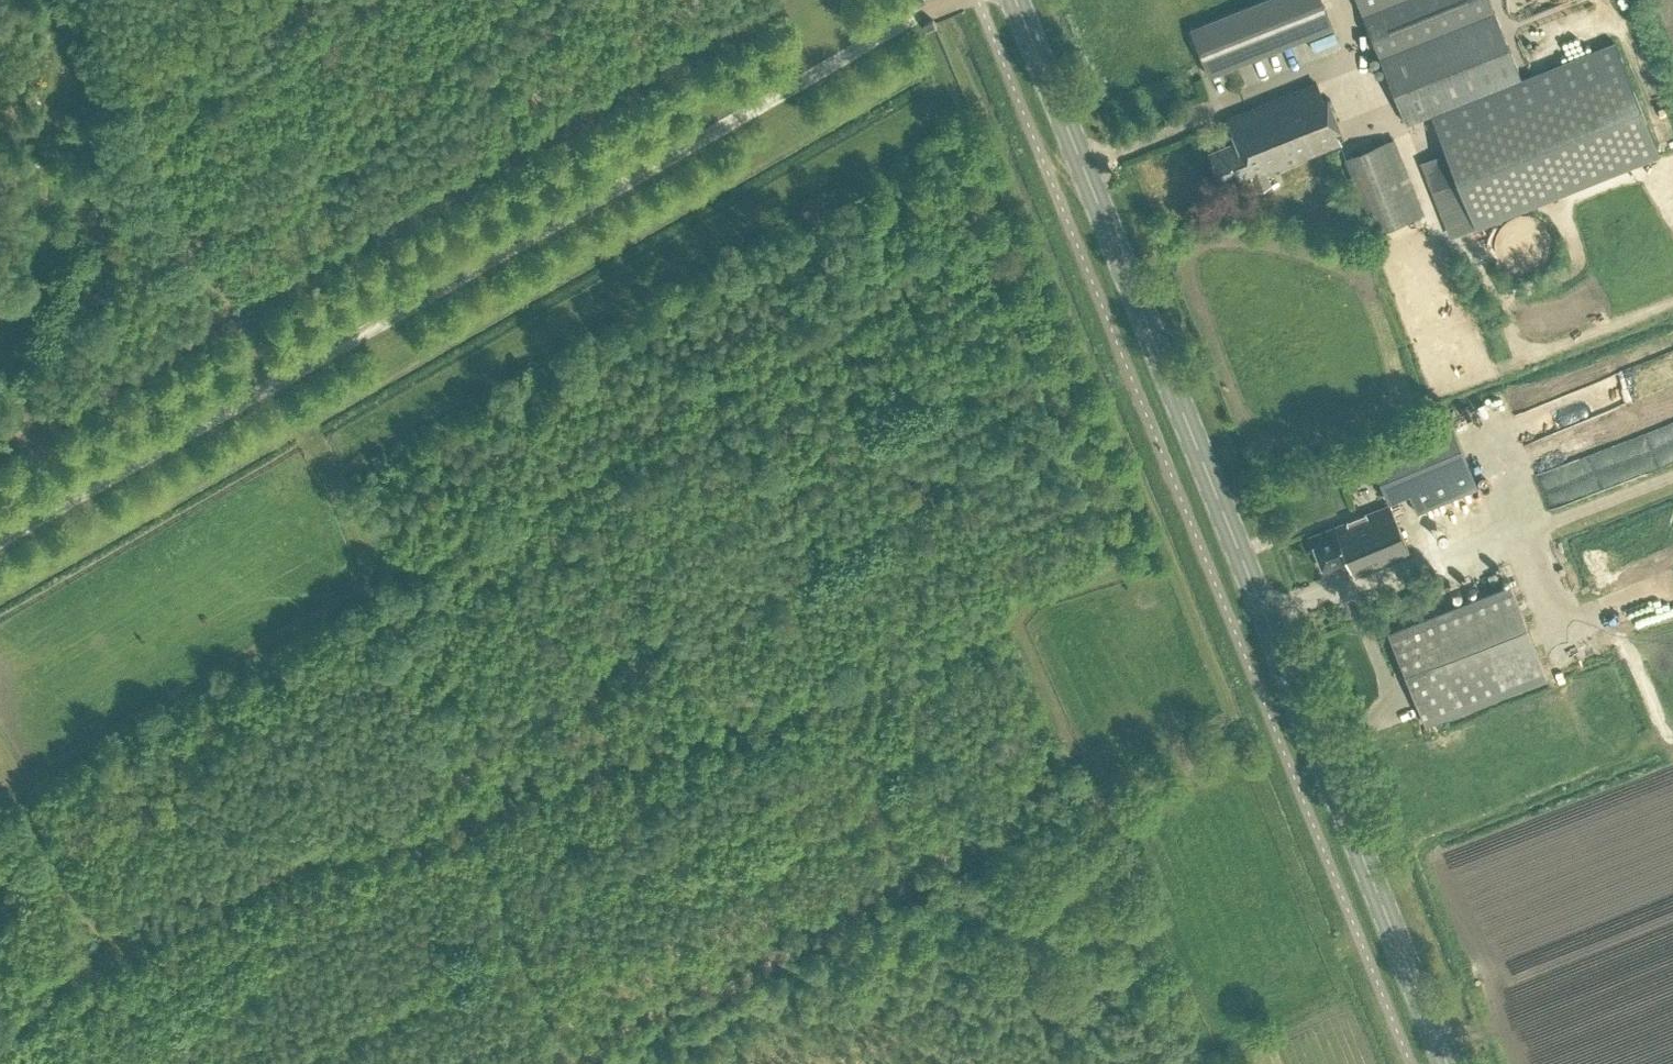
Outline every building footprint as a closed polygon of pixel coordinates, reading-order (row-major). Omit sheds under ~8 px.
[(1209,74),(1332,25),(1323,0),(1253,0),(1190,25),(1209,74)] [(1429,111),(1445,151),(1423,161),(1452,234),(1659,152),(1615,41),(1520,78),(1489,0),(1357,0),(1405,121),(1429,111)] [(1522,27),(1544,22),(1541,5),(1518,10),(1522,27)] [(1245,83),(1248,93),(1270,85),(1267,76),(1245,83)] [(1316,82),(1292,92),(1227,118),(1236,141),(1209,152),(1221,183),(1248,172),(1254,186),(1268,180),(1265,173),(1341,143),(1316,82)] [(1393,137),(1344,156),(1373,232),(1423,211),(1393,137)] [(1605,406),(1672,382),(1672,364),(1599,389),(1605,406)] [(1370,455),(1388,499),(1409,490),(1418,511),(1476,486),(1449,421),(1370,455)] [(1627,481),(1672,467),(1672,433),(1618,449),(1627,481)] [(1591,470),(1595,491),(1625,486),(1621,464),(1591,470)] [(1524,522),(1580,501),(1571,478),(1515,499),(1524,522)] [(1322,500),(1332,527),(1311,536),(1324,570),(1346,562),(1352,578),(1411,555),(1391,504),(1339,525),(1337,520),(1345,516),(1337,494),(1322,500)] [(1508,584),(1386,631),(1425,723),(1546,675),(1508,584)]
